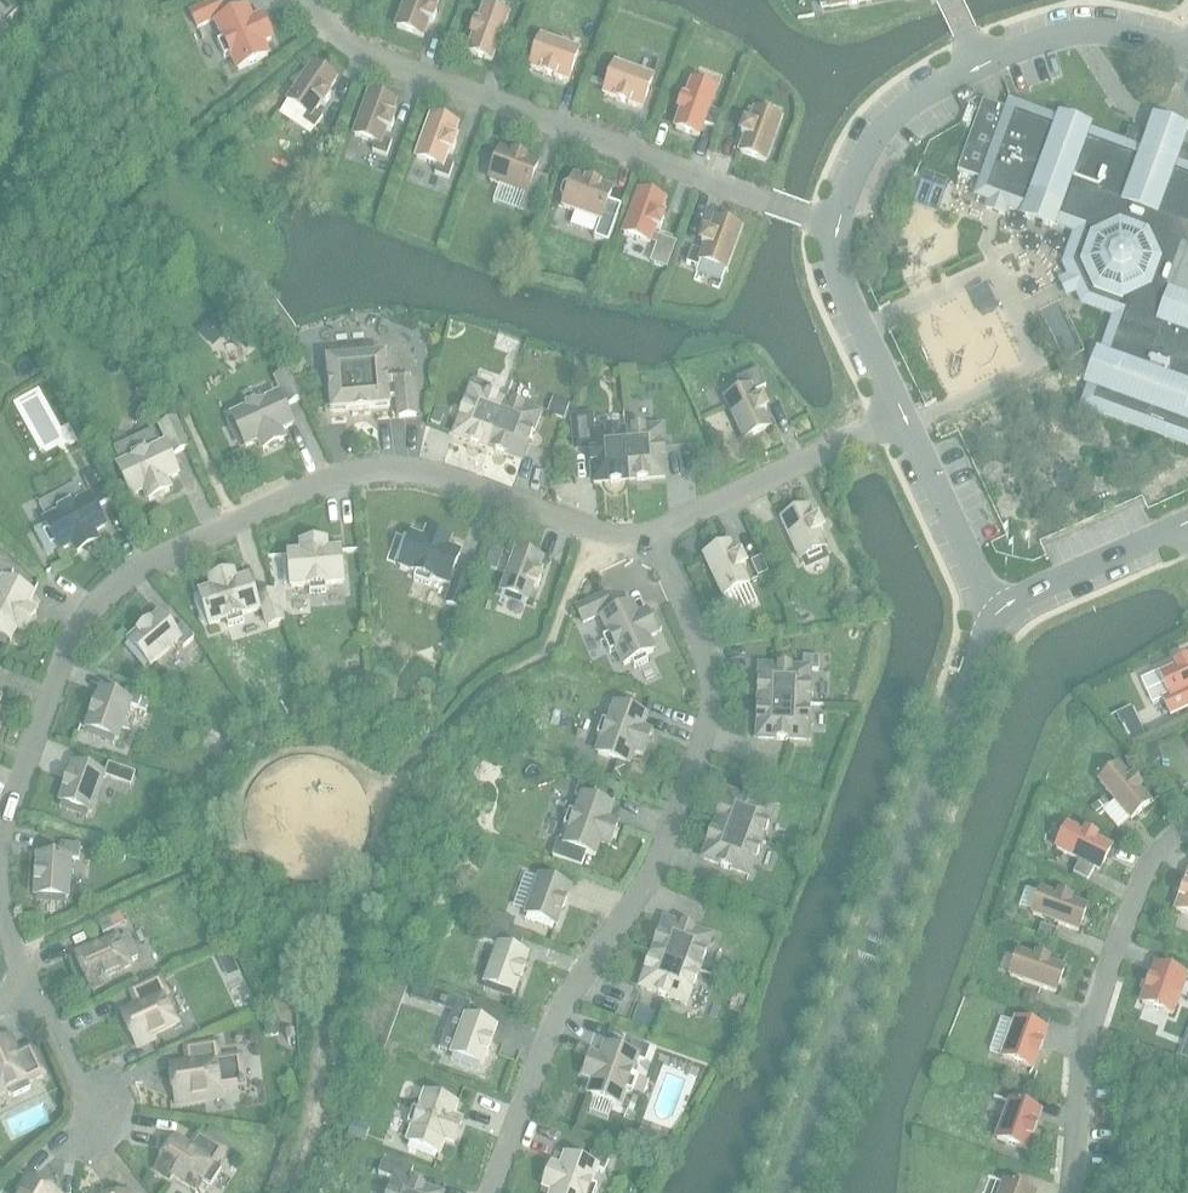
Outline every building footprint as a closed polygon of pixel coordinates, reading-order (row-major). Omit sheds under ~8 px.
[(16,32),(7,22),(20,10),(17,7),(10,0),(0,0),(0,47),(16,32)] [(20,2),(34,17),(46,7),(40,0),(21,0),(20,2)] [(232,54),(238,70),(268,56),(262,43),(272,39),(262,18),(252,22),(246,9),(226,19),(224,15),(225,14),(219,0),(191,13),(198,27),(215,19),(224,38),(217,42),(224,57),(232,54)] [(423,36),(429,21),(433,23),(437,12),(433,10),(436,0),(407,0),(397,27),(423,36)] [(476,23),(472,34),(475,35),(469,53),(492,61),(508,15),(485,7),(479,24),(476,23)] [(579,51),(541,38),(531,68),(568,82),(579,51)] [(615,64),(605,95),(642,108),(653,78),(615,64)] [(307,113),(302,121),(315,129),(323,117),(315,111),(321,103),(324,106),(331,96),(327,94),(336,81),(313,65),(289,101),(307,113)] [(716,91),(693,82),(686,100),(683,99),(679,110),(682,111),(676,128),(699,137),(716,91)] [(375,142),(373,151),(387,156),(392,142),(383,139),(386,130),(391,131),(395,120),(390,119),(396,104),(370,94),(355,135),(375,142)] [(1130,128),(1124,145),(1086,131),(1088,127),(1061,118),(1060,121),(1011,104),(1008,110),(983,101),(957,171),(983,180),(977,195),(989,200),(986,208),(1004,215),(1007,206),(1026,213),(1025,217),(1052,227),(1053,223),(1090,236),(1080,263),(1084,271),(1071,277),(1077,291),(1090,285),(1094,293),(1121,302),(1101,356),(1097,355),(1087,384),(1091,385),(1083,406),(1187,444),(1187,150),(1130,128)] [(781,120),(755,111),(750,126),(745,124),(741,135),(746,137),(740,152),(766,162),(781,120)] [(438,165),(435,174),(449,179),(454,164),(445,161),(448,152),(453,154),(457,143),(452,141),(458,126),(432,117),(417,158),(438,165)] [(330,138),(320,133),(316,141),(325,146),(330,138)] [(527,194),(520,211),(534,217),(545,188),(531,183),(538,163),(501,150),(490,180),(527,194)] [(566,199),(563,207),(600,220),(594,238),(608,244),(619,215),(605,210),(612,190),(575,177),(572,184),(568,183),(563,185),(560,193),(562,198),(566,199)] [(639,192),(624,233),(650,243),(656,228),(660,229),(664,218),(660,217),(665,202),(639,192)] [(698,267),(700,261),(726,271),(741,230),(715,220),(710,235),(705,234),(701,245),(706,246),(703,253),(692,249),(687,263),(698,267)] [(660,238),(651,262),(666,268),(675,243),(660,238)] [(345,401),(346,410),(376,408),(375,399),(388,398),(388,397),(397,396),(399,417),(416,416),(413,384),(396,385),(396,386),(387,387),(386,366),(366,367),(361,364),(353,364),(349,369),(329,371),(332,403),(345,401)] [(293,425),(285,408),(305,399),(291,369),(273,377),(281,394),(264,403),(260,396),(244,403),(248,410),(232,417),(246,447),(259,441),(263,450),(284,440),(280,431),(293,425)] [(758,402),(753,393),(766,387),(758,369),(745,375),(751,388),(726,399),(744,439),(769,427),(762,413),(767,411),(762,400),(758,402)] [(488,447),(505,402),(498,399),(498,398),(489,394),(492,387),(476,381),(473,390),(472,390),(465,407),(464,407),(460,417),(462,417),(455,435),(471,441),(470,442),(481,446),(481,445),(488,447)] [(554,397),(548,412),(565,418),(570,403),(554,397)] [(505,402),(488,447),(496,450),(495,451),(506,455),(506,454),(522,460),(528,442),(530,442),(533,432),(532,432),(539,414),(523,408),(523,407),(513,403),(512,405),(505,402)] [(434,411),(430,421),(440,424),(444,414),(434,411)] [(629,479),(625,431),(617,431),(617,430),(606,431),(606,432),(592,433),(591,416),(574,417),(576,448),(591,447),(591,452),(590,452),(591,463),(592,463),(594,482),(610,481),(610,482),(621,481),(621,480),(629,479)] [(178,475),(169,454),(173,453),(174,454),(187,448),(174,421),(161,428),(169,443),(160,447),(152,430),(114,448),(122,465),(118,467),(132,497),(145,491),(149,500),(170,490),(165,481),(178,475)] [(625,431),(629,479),(637,478),(637,480),(648,479),(648,478),(664,476),(663,458),(664,458),(663,447),(662,447),(661,428),(644,429),(644,428),(633,429),(633,430),(625,431)] [(105,526),(95,507),(98,505),(99,507),(113,499),(98,472),(84,479),(93,496),(86,500),(77,483),(39,503),(48,520),(44,522),(49,529),(43,533),(51,546),(56,543),(60,551),(73,544),(78,553),(98,542),(93,533),(105,526)] [(807,508),(782,520),(800,560),(805,557),(808,563),(823,556),(820,550),(825,548),(819,533),(823,531),(818,521),(814,523),(807,508)] [(416,572),(414,580),(430,586),(433,578),(453,586),(446,604),(461,609),(471,580),(457,575),(456,576),(452,575),(460,554),(446,549),(450,539),(428,531),(425,541),(411,536),(400,566),(416,572)] [(343,583),(340,550),(326,551),(325,541),(302,543),(303,553),(289,555),(291,587),(309,585),(309,593),(327,592),(326,584),(343,583)] [(730,544),(705,556),(723,595),(732,614),(757,602),(748,584),(742,569),(746,567),(741,557),(737,559),(730,544)] [(533,586),(538,587),(542,576),(537,575),(543,560),(517,550),(502,591),(528,601),(533,586)] [(494,551),(486,566),(496,569),(504,556),(494,551)] [(761,558),(752,562),(758,576),(767,572),(761,558)] [(8,582),(14,571),(0,564),(0,636),(10,641),(17,628),(26,633),(36,612),(27,607),(34,595),(8,582)] [(263,608),(269,626),(283,621),(274,592),(260,597),(260,598),(256,599),(249,578),(236,582),(233,572),(210,579),(214,589),(200,593),(209,624),(226,619),(228,627),(245,621),(243,614),(263,608)] [(646,655),(653,652),(647,639),(657,634),(647,613),(637,618),(631,605),(611,614),(609,610),(611,610),(604,596),(577,608),(583,623),(600,614),(609,634),(602,637),(610,653),(617,650),(624,665),(631,662),(634,668),(648,661),(646,655)] [(183,624),(174,632),(159,615),(129,640),(150,665),(177,642),(184,649),(195,638),(183,624)] [(759,702),(808,704),(808,696),(809,696),(810,685),(808,685),(809,670),(819,671),(819,657),(803,656),(803,668),(790,668),(790,666),(779,666),(779,667),(760,667),(760,683),(758,683),(758,694),(759,694),(759,702)] [(1187,660),(1177,665),(1178,668),(1161,676),(1170,696),(1163,699),(1171,715),(1187,707),(1187,662),(1187,660)] [(118,739),(130,705),(138,708),(143,695),(127,689),(123,699),(101,690),(87,728),(118,739)] [(807,712),(808,704),(759,702),(759,710),(757,710),(757,721),(758,721),(758,737),(776,738),(776,740),(787,740),(787,739),(806,740),(807,723),(808,723),(809,712),(807,712)] [(633,751),(643,755),(651,733),(641,730),(646,716),(616,705),(610,721),(603,719),(596,735),(604,738),(598,754),(628,765),(633,751)] [(1137,721),(1123,728),(1129,741),(1143,735),(1137,721)] [(1148,765),(1163,758),(1156,742),(1140,749),(1148,765)] [(91,812),(104,775),(74,764),(60,801),(91,812)] [(110,764),(106,776),(117,780),(121,768),(110,764)] [(1131,819),(1150,803),(1138,789),(1140,787),(1133,778),(1131,780),(1118,766),(1100,782),(1131,819)] [(575,794),(582,797),(582,796),(592,800),(596,788),(580,781),(575,794)] [(716,825),(761,841),(764,834),(765,834),(769,824),(768,824),(773,808),(756,802),(756,800),(746,797),(745,798),(728,791),(722,807),(721,807),(717,817),(718,817),(716,825)] [(586,853),(595,856),(600,842),(610,846),(618,824),(608,821),(613,807),(592,800),(582,796),(582,797),(576,812),(569,810),(563,826),(571,829),(565,845),(557,842),(552,856),(581,867),(586,853)] [(1103,798),(1091,808),(1098,816),(1103,811),(1109,806),(1103,798)] [(1124,821),(1113,808),(1105,816),(1116,829),(1124,821)] [(758,849),(761,841),(716,825),(713,832),(712,832),(708,842),(709,842),(703,858),(721,865),(721,866),(731,870),(731,868),(749,875),(755,859),(756,860),(760,849),(758,849)] [(1100,870),(1111,848),(1095,840),(1096,838),(1086,832),(1084,835),(1068,826),(1056,848),(1080,860),(1073,874),(1087,881),(1094,867),(1100,870)] [(68,898),(71,859),(79,859),(80,844),(61,843),(61,857),(38,856),(36,895),(68,898)] [(570,888),(540,877),(526,914),(556,926),(570,888)] [(1176,910),(1187,915),(1187,877),(1176,910)] [(1041,891),(1032,914),(1078,931),(1087,908),(1070,902),(1071,899),(1060,895),(1059,898),(1041,891)] [(498,914),(493,928),(509,934),(515,919),(498,914)] [(114,929),(109,918),(98,923),(103,934),(114,929)] [(653,953),(699,970),(701,963),(703,963),(706,953),(705,952),(711,937),(693,930),(694,929),(683,925),(683,926),(665,920),(660,936),(658,935),(654,945),(656,946),(653,953)] [(1057,930),(1042,924),(1037,936),(1052,942),(1057,930)] [(485,925),(480,940),(498,946),(484,983),(515,993),(528,956),(509,949),(514,935),(509,934),(493,928),(485,925)] [(130,965),(129,962),(138,958),(128,936),(119,940),(117,937),(98,946),(97,943),(75,954),(91,988),(107,980),(106,976),(130,965)] [(229,951),(218,956),(226,974),(238,968),(236,965),(230,952),(229,951)] [(696,977),(699,970),(653,953),(650,961),(649,960),(645,971),(647,971),(641,987),(659,993),(658,994),(669,998),(669,997),(687,1003),(692,988),(694,988),(697,978),(696,977)] [(1018,953),(1010,976),(1056,992),(1064,969),(1047,963),(1048,960),(1037,956),(1036,959),(1018,953)] [(1156,966),(1142,1003),(1172,1014),(1186,977),(1156,966)] [(138,1046),(154,1039),(152,1035),(176,1023),(164,997),(167,995),(159,979),(131,991),(138,1005),(122,1012),(138,1046)] [(416,983),(411,997),(430,1004),(435,990),(416,983)] [(1025,992),(1022,1002),(1035,1007),(1039,997),(1025,992)] [(657,1015),(639,1008),(634,1023),(652,1030),(657,1015)] [(483,1065),(496,1028),(452,1012),(438,1048),(452,1054),(483,1065)] [(1037,1026),(1036,1027),(1045,1031),(1046,1029),(1050,1017),(1041,1014),(1037,1026)] [(1033,1068),(1046,1031),(1045,1031),(1036,1027),(1016,1020),(1002,1058),(1033,1068)] [(9,1087),(14,1096),(30,1088),(27,1082),(43,1074),(30,1047),(17,1053),(10,1037),(0,1042),(0,1091),(9,1087)] [(631,1073),(637,1057),(646,1060),(651,1047),(632,1041),(627,1054),(606,1046),(601,1060),(591,1056),(584,1078),(593,1081),(589,1095),(619,1106),(625,1089),(632,1092),(638,1076),(631,1073)] [(189,1062),(170,1063),(171,1063),(176,1102),(208,1098),(207,1093),(221,1091),(220,1087),(241,1084),(238,1057),(218,1059),(217,1043),(186,1048),(189,1062)] [(452,1119),(457,1105),(426,1094),(420,1110),(413,1107),(407,1124),(414,1126),(409,1142),(439,1154),(444,1140),(454,1144),(462,1122),(452,1119)] [(1041,1112),(1010,1101),(997,1139),(1027,1150),(1041,1112)] [(353,1120),(347,1136),(364,1142),(370,1127),(353,1120)] [(173,1175),(196,1189),(202,1179),(211,1184),(221,1169),(215,1165),(224,1151),(199,1134),(191,1147),(176,1137),(156,1169),(171,1178),(173,1175)] [(597,1167),(604,1170),(609,1157),(592,1151),(587,1164),(566,1156),(561,1170),(551,1166),(544,1188),(553,1191),(553,1192),(595,1192),(598,1186),(591,1183),(597,1167)] [(424,1188),(424,1187),(414,1183),(414,1185),(409,1183),(414,1168),(384,1157),(378,1173),(395,1179),(391,1192),(437,1192),(424,1188)] [(27,1177),(18,1192),(20,1192),(55,1192),(27,1177)] [(1004,1183),(1000,1192),(1032,1192),(1004,1183)]
